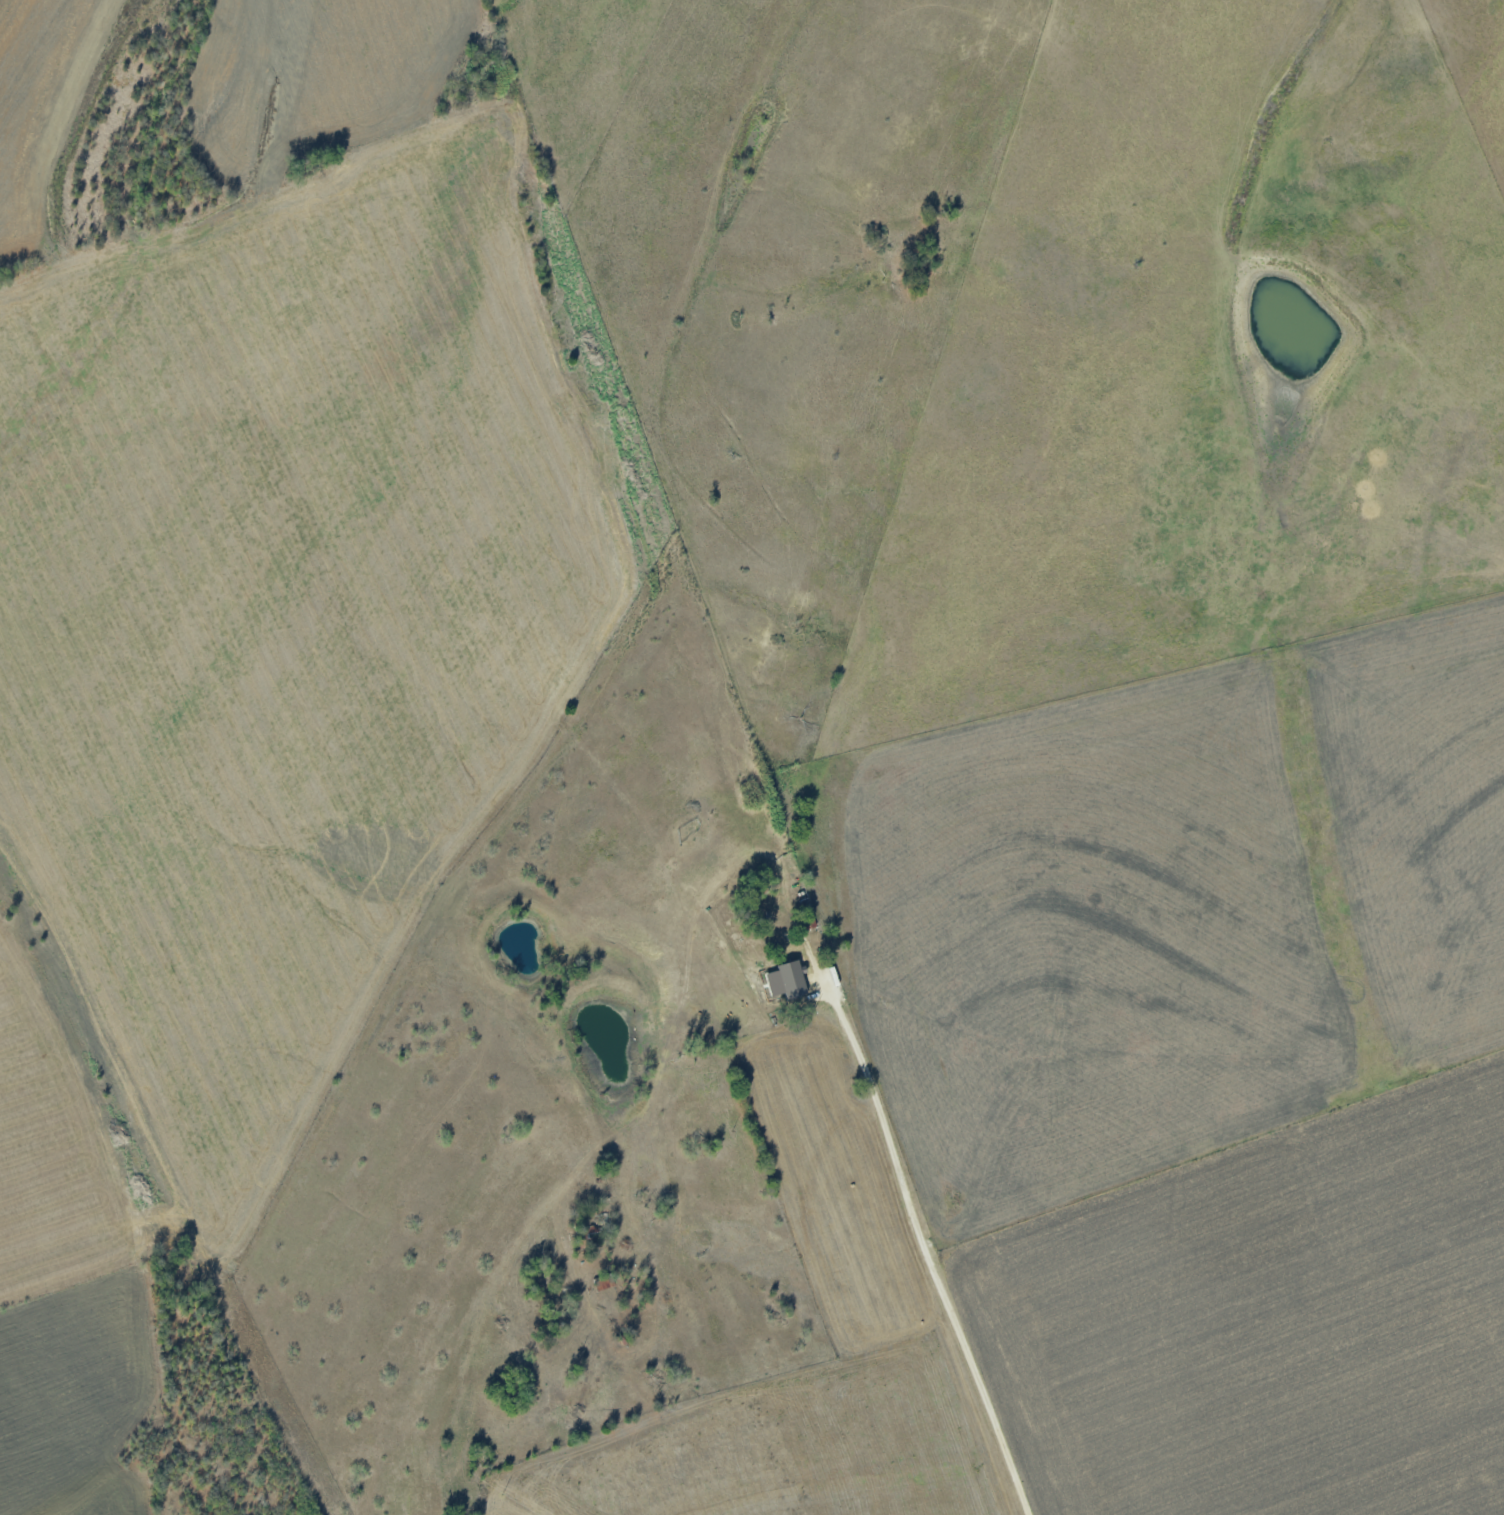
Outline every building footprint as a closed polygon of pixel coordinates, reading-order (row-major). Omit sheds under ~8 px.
[(778,965),(787,999),(808,992),(798,959),(778,965)]
